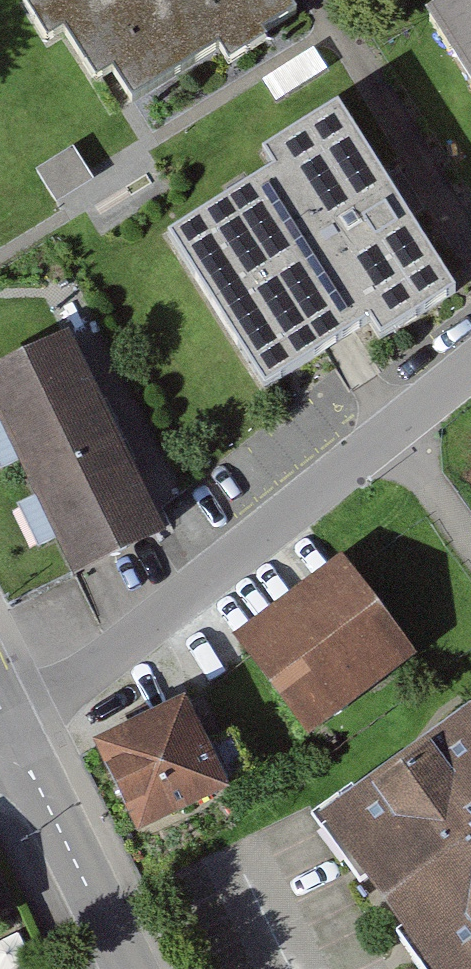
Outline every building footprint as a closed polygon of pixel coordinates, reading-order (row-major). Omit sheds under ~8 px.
[(71,38),(77,34),(109,82),(123,73),(145,106),(234,46),(254,75),(323,29),(304,0),(45,0),(71,38)] [(455,16),(470,42),(470,6),(455,16)] [(284,109),(328,83),(314,59),(269,85),(284,109)] [(196,236),(281,385),(389,323),(406,353),(470,315),(470,277),(372,104),(287,152),(301,176),(196,236)] [(0,377),(0,385),(102,586),(189,542),(83,334),(0,377)] [(361,565),(250,640),(323,747),(434,672),(361,565)] [(245,798),(206,705),(108,746),(146,838),(245,798)] [(346,822),(445,968),(470,968),(470,739),(346,822)]
